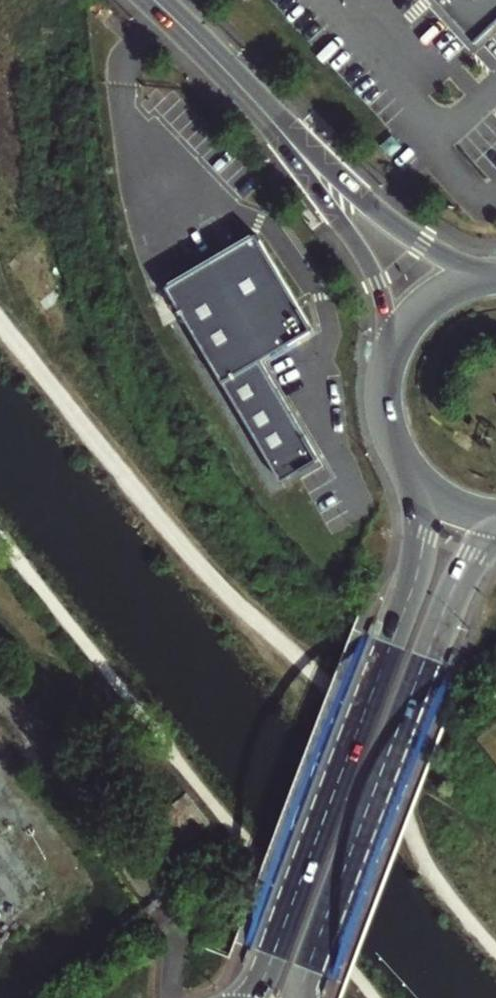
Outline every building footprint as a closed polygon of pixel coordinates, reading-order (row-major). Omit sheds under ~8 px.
[(471,22),(495,1),(495,0),(452,0),(471,22)] [(312,331),(257,234),(168,285),(283,480),(318,459),(260,361),(312,331)] [(477,747),(495,770),(495,732),(477,747)]
